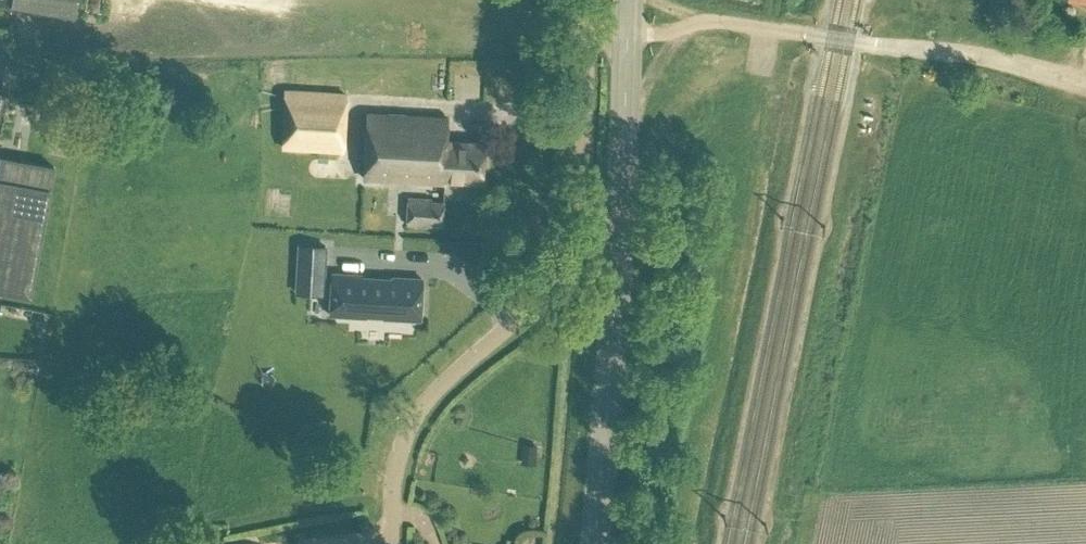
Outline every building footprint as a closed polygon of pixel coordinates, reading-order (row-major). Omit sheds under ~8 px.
[(75,15),(77,0),(11,0),(11,4),(75,15)] [(7,100),(10,85),(0,84),(0,99),(7,100)] [(343,150),(347,91),(285,88),(282,147),(343,150)] [(509,100),(515,123),(534,118),(527,95),(509,100)] [(481,179),(483,140),(448,138),(448,115),(367,110),(363,175),(445,180),(445,177),(481,179)] [(30,293),(53,164),(1,155),(0,161),(0,288),(30,293)] [(442,225),(444,199),(407,197),(406,223),(442,225)] [(298,243),(296,291),(322,292),(325,245),(298,243)] [(392,277),(360,276),(361,273),(331,271),(329,313),(365,315),(365,306),(384,307),(383,316),(419,318),(421,276),(392,274),(392,277)] [(41,310),(39,318),(48,320),(49,312),(41,310)] [(257,515),(242,516),(244,529),(259,527),(257,515)] [(330,531),(279,530),(279,543),(330,543),(330,531)]
